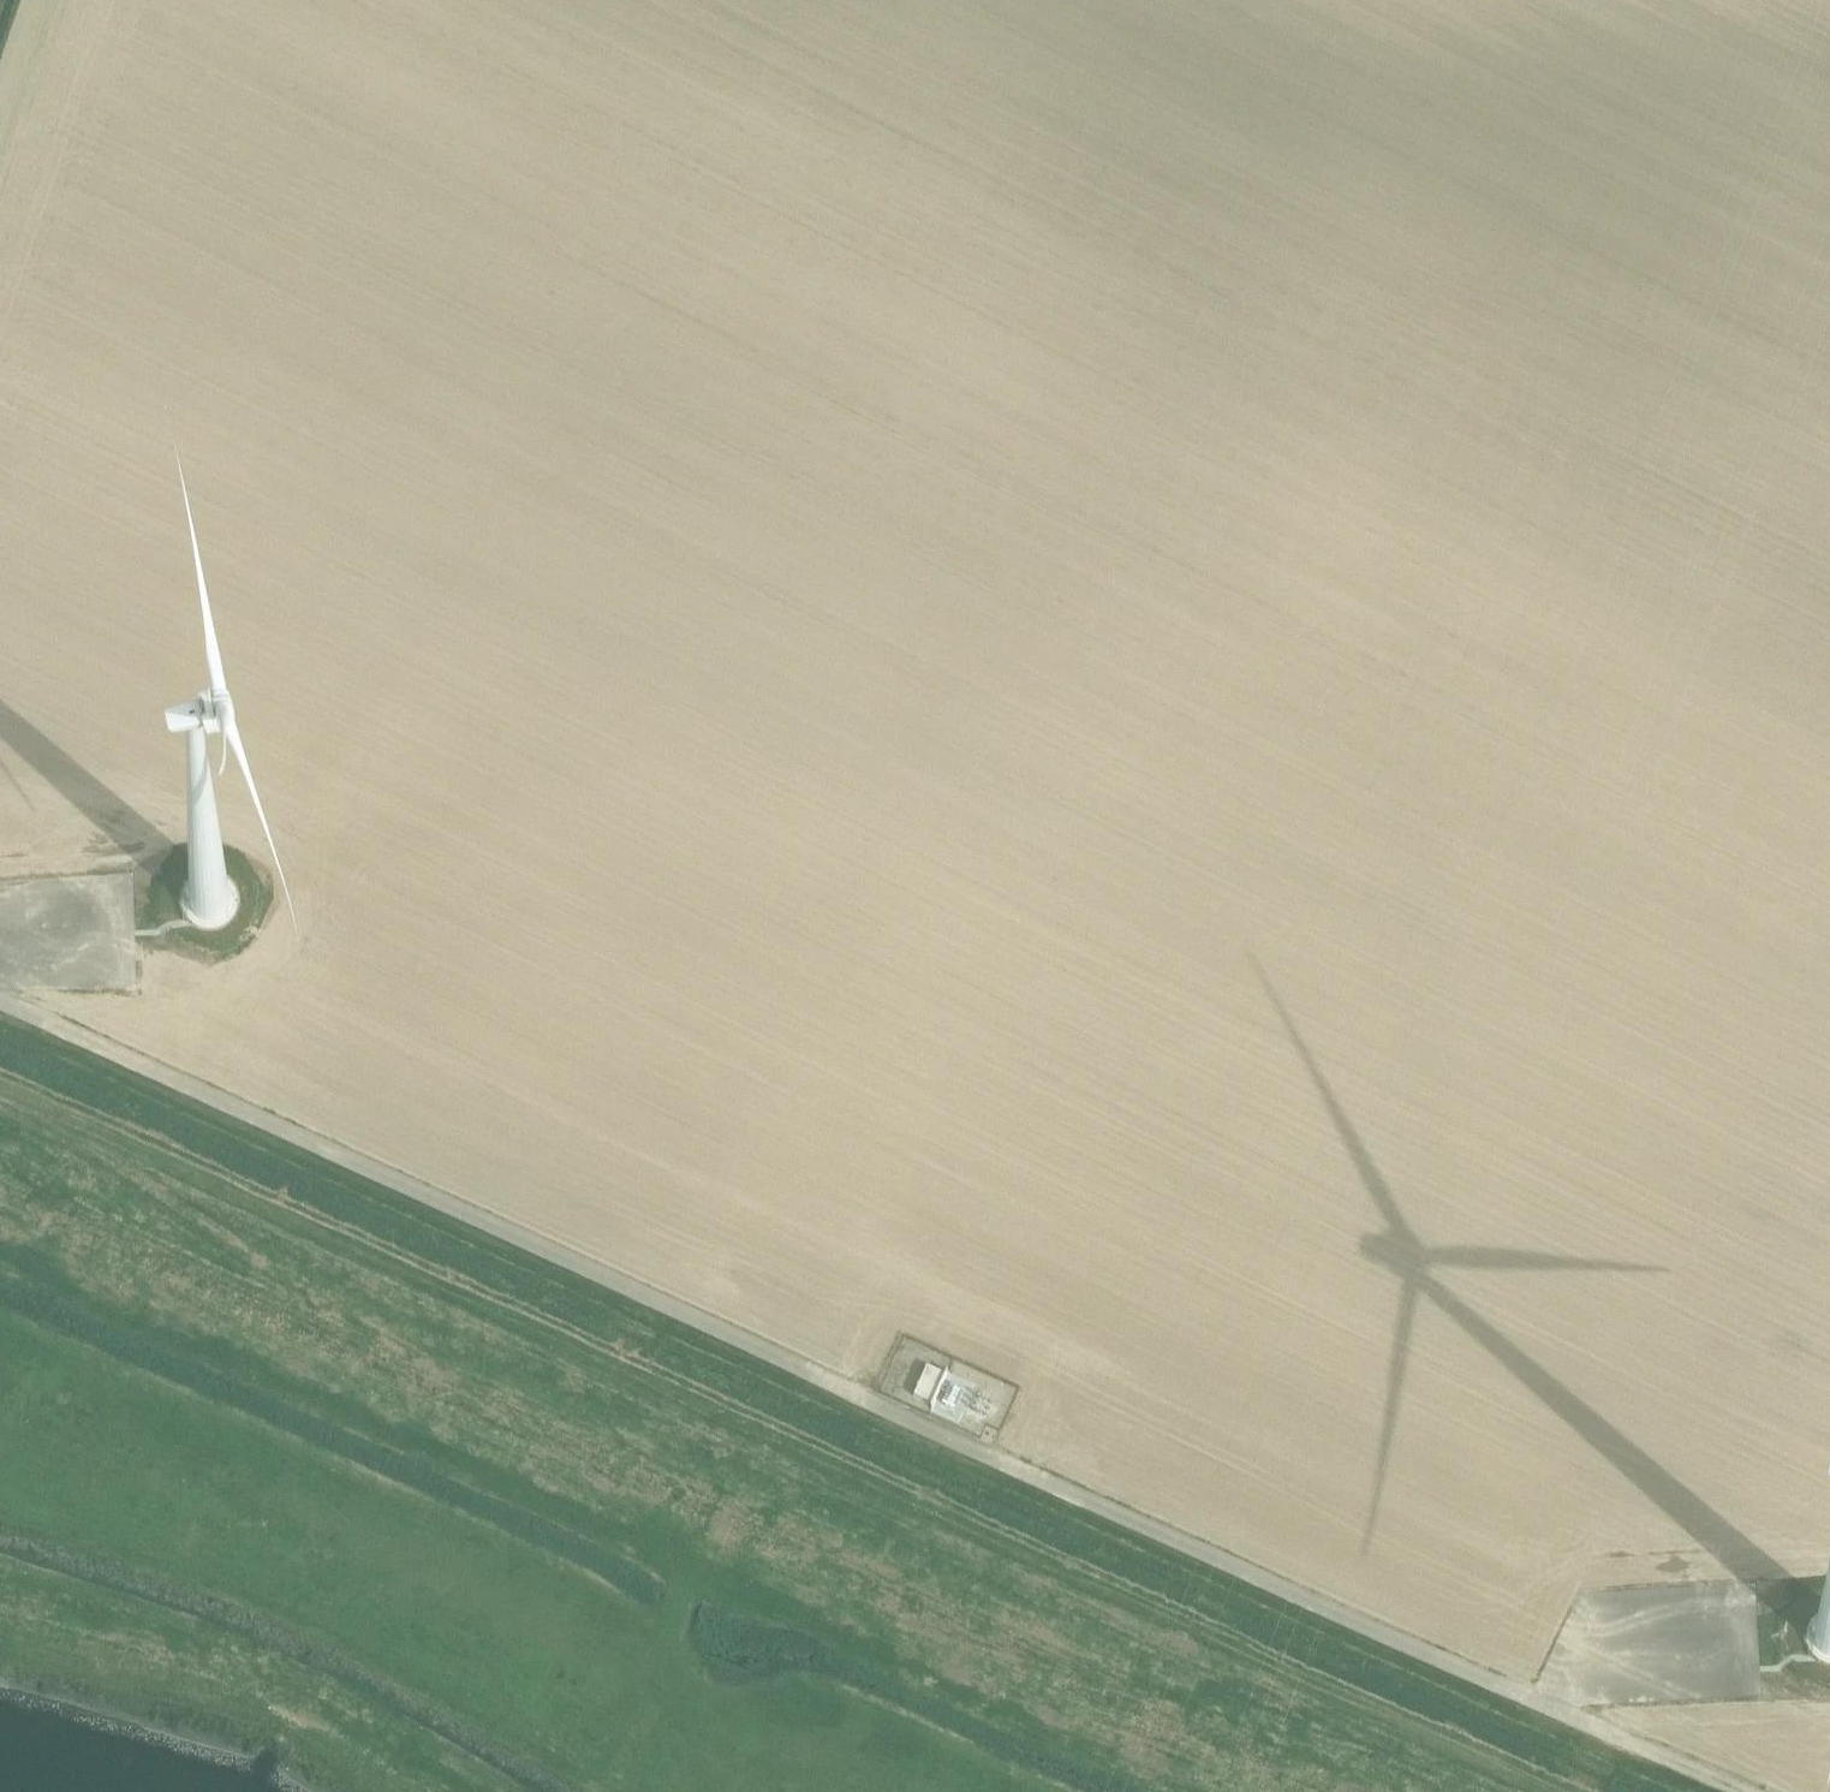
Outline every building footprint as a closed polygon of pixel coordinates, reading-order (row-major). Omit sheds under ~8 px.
[(183,899),(185,909),(190,918),(199,925),(210,927),(221,925),(230,919),(236,910),(238,900),(236,889),(231,880),(222,874),(211,871),(200,873),(191,879),(185,888),(183,899)] [(925,1367),(912,1397),(931,1405),(943,1375),(925,1367)] [(1811,1651),(1818,1659),(1827,1664),(1829,1665),(1829,1611),(1823,1613),(1815,1620),(1809,1629),(1808,1640),(1811,1651)]
